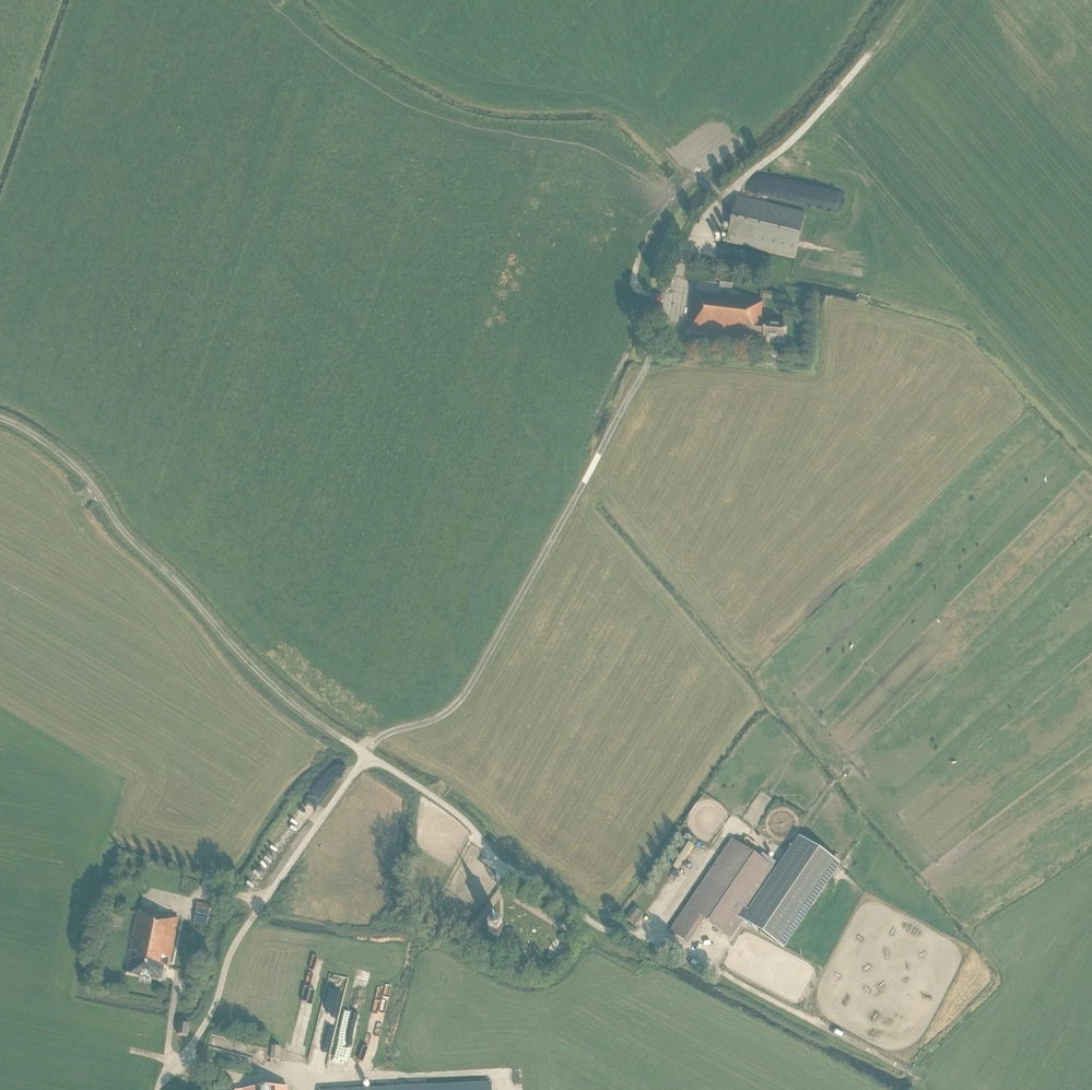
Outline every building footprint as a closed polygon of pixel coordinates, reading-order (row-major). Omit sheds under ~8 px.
[(714,194),(720,190),(712,181),(707,185),(714,194)] [(726,242),(794,258),(805,213),(737,197),(726,242)] [(719,288),(731,290),(732,282),(720,280),(719,288)] [(749,340),(749,338),(783,342),(784,328),(759,324),(762,302),(695,293),(693,304),(691,303),(687,332),(749,340)] [(686,329),(677,328),(676,339),(685,340),(686,329)] [(777,869),(732,839),(670,931),(689,945),(705,920),(732,939),(744,922),(784,949),(841,865),(798,836),(777,869)] [(627,917),(638,923),(650,901),(639,895),(627,917)] [(198,902),(197,909),(211,912),(212,905),(198,902)] [(170,968),(180,918),(151,912),(150,914),(139,912),(129,960),(133,961),(132,964),(129,963),(127,974),(163,982),(166,968),(170,968)] [(488,931),(498,936),(503,926),(494,921),(488,931)] [(188,1036),(190,1026),(180,1024),(178,1035),(188,1036)] [(270,1060),(279,1061),(281,1048),(271,1047),(270,1060)]
